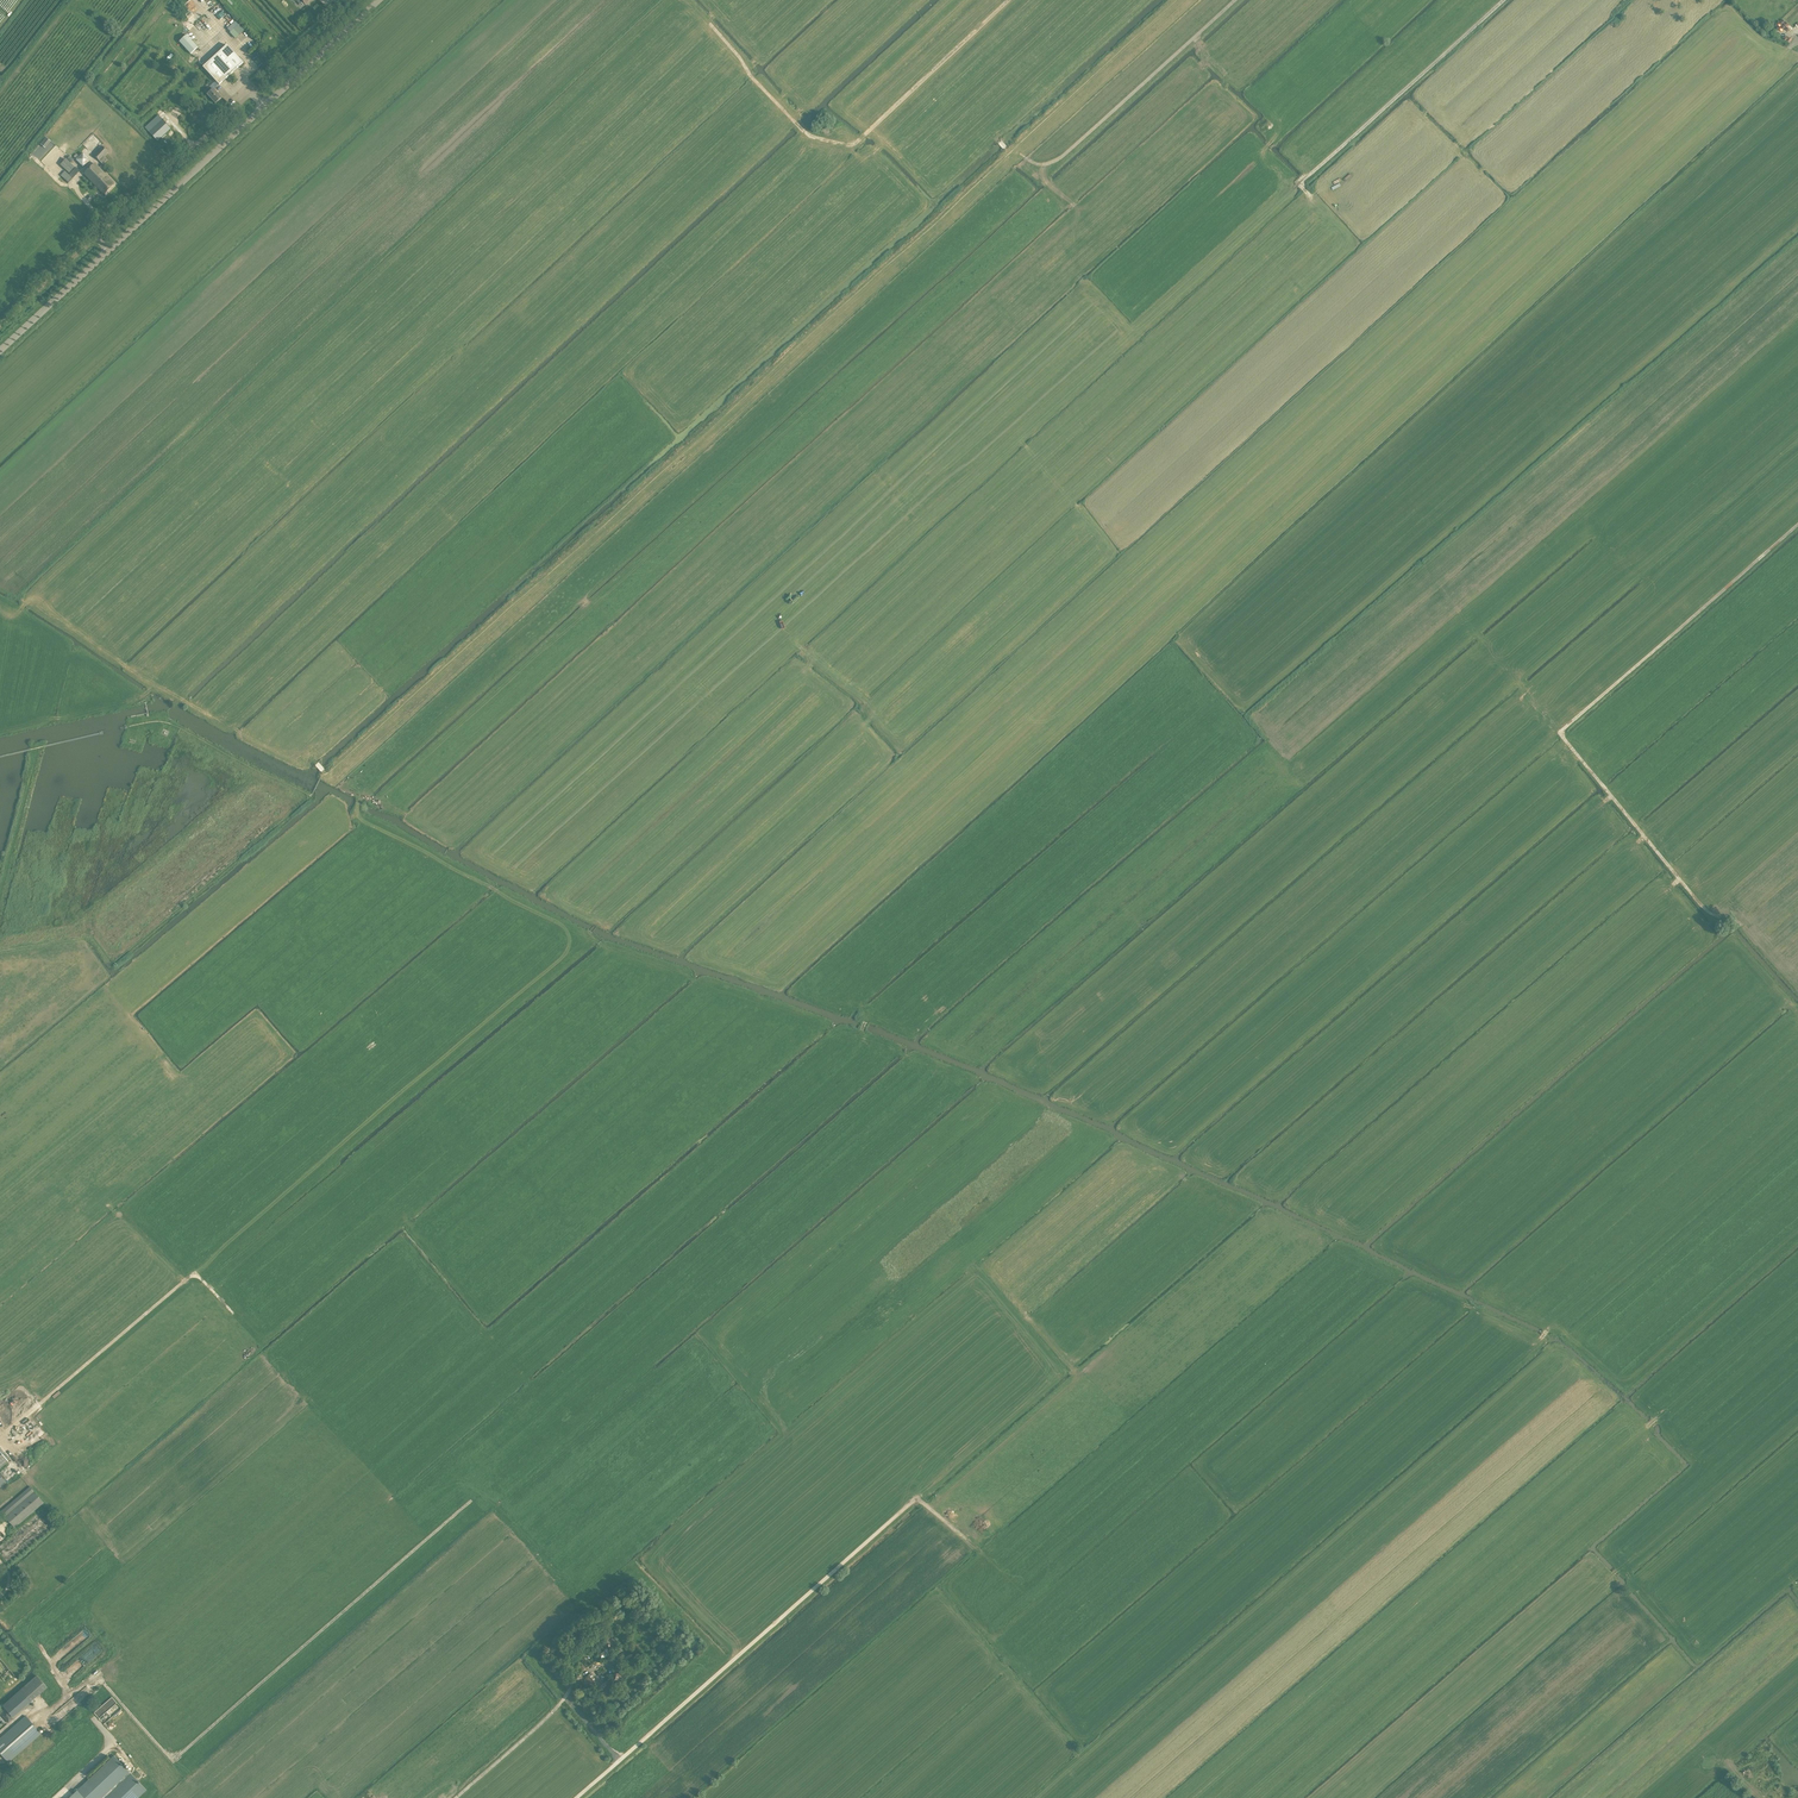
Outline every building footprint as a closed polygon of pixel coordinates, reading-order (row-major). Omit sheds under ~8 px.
[(217,16),(221,19),(226,14),(222,11),(217,16)] [(235,21),(227,29),(230,32),(238,25),(235,21)] [(230,32),(230,33),(235,39),(245,30),(239,24),(238,25),(230,32)] [(179,42),(191,54),(198,47),(187,35),(179,42)] [(219,85),(242,65),(244,63),(227,45),(203,67),(219,85)] [(216,103),(222,98),(214,89),(213,90),(210,87),(206,91),(209,93),(208,95),(216,103)] [(157,141),(170,129),(159,116),(146,128),(157,141)] [(46,137),(40,144),(46,148),(51,141),(46,137)] [(109,153),(102,146),(93,155),(100,162),(100,161),(103,164),(107,160),(104,157),(109,153)] [(76,159),(84,166),(91,159),(83,152),(76,159)] [(69,183),(80,170),(76,167),(75,167),(66,159),(60,165),(70,174),(69,174),(65,171),(61,176),(69,183)] [(105,194),(115,184),(95,164),(84,174),(105,194)] [(9,1461),(0,1451),(0,1469),(9,1461)] [(44,1503),(35,1492),(30,1486),(0,1511),(15,1528),(44,1503)] [(626,1671),(615,1669),(612,1681),(623,1684),(626,1671)] [(593,1691),(601,1684),(591,1673),(585,1678),(586,1678),(584,1680),(589,1686),(593,1691)] [(37,1676),(20,1691),(3,1706),(13,1717),(47,1687),(37,1676)] [(600,1692),(605,1698),(617,1687),(612,1681),(600,1692)] [(113,1697),(94,1711),(103,1723),(120,1710),(117,1707),(120,1706),(113,1697)] [(590,1728),(596,1724),(577,1701),(571,1706),(590,1728)] [(41,1734),(26,1716),(0,1738),(0,1752),(9,1762),(41,1734)] [(78,1790),(69,1797),(138,1797),(147,1789),(115,1755),(78,1790)]
